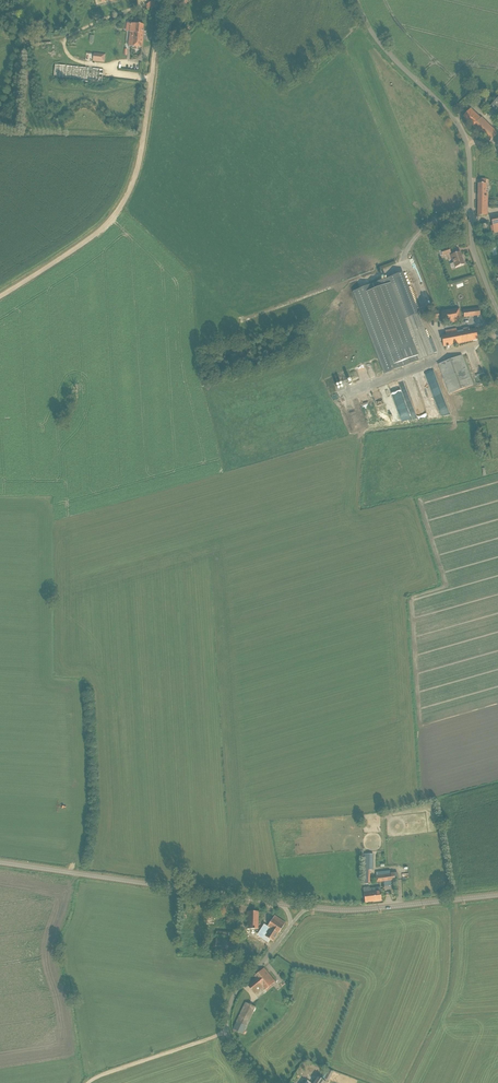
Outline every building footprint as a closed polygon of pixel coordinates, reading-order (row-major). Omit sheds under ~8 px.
[(144,25),(131,23),(130,32),(128,46),(142,48),(144,35),(143,35),(143,32),(144,25)] [(94,54),(93,61),(105,62),(105,55),(94,54)] [(103,70),(55,64),(54,78),(102,83),(103,70)] [(489,108),(497,117),(497,98),(489,108)] [(470,109),(467,112),(463,116),(490,141),(497,133),(481,118),(480,119),(470,109)] [(478,216),(483,216),(488,216),(488,193),(487,193),(487,184),(478,183),(478,216)] [(464,265),(460,252),(451,255),(455,268),(464,265)] [(385,373),(434,355),(403,272),(354,291),(385,373)] [(442,324),(461,322),(459,308),(441,310),(442,324)] [(463,310),(464,318),(480,316),(479,308),(463,310)] [(438,310),(428,312),(429,320),(439,319),(438,310)] [(456,329),(451,330),(446,331),(446,335),(441,336),(444,347),(477,340),(475,329),(469,330),(469,328),(463,329),(463,332),(457,333),(456,329)] [(462,355),(438,364),(449,394),(473,385),(462,355)] [(470,363),(475,379),(480,377),(475,361),(470,363)] [(400,425),(445,410),(431,368),(422,371),(431,399),(419,403),(414,387),(403,390),(400,380),(386,385),(400,425)] [(363,371),(365,378),(373,376),(371,369),(363,371)] [(376,388),(379,398),(386,396),(382,386),(376,388)] [(483,424),(488,452),(494,451),(493,444),(497,443),(496,437),(490,438),(488,423),(483,424)] [(364,858),(363,870),(363,883),(365,883),(368,883),(368,870),(373,870),(373,854),(366,854),(366,858),(364,858)] [(376,876),(376,877),(376,882),(395,880),(394,873),(376,876)] [(369,887),(363,887),(364,893),(365,903),(366,902),(382,901),(380,887),(370,888),(369,887)] [(247,928),(258,929),(258,912),(247,911),(247,928)] [(285,923),(274,916),(267,926),(268,927),(262,935),(263,936),(263,935),(273,942),(285,923)] [(247,985),(251,989),(254,993),(263,986),(265,989),(273,983),(272,982),(273,981),(272,980),(273,980),(264,968),(261,970),(254,976),(256,978),(247,985)] [(233,1029),(243,1034),(255,1007),(245,1002),(233,1029)] [(321,1077),(324,1079),(329,1070),(325,1068),(321,1077)]
